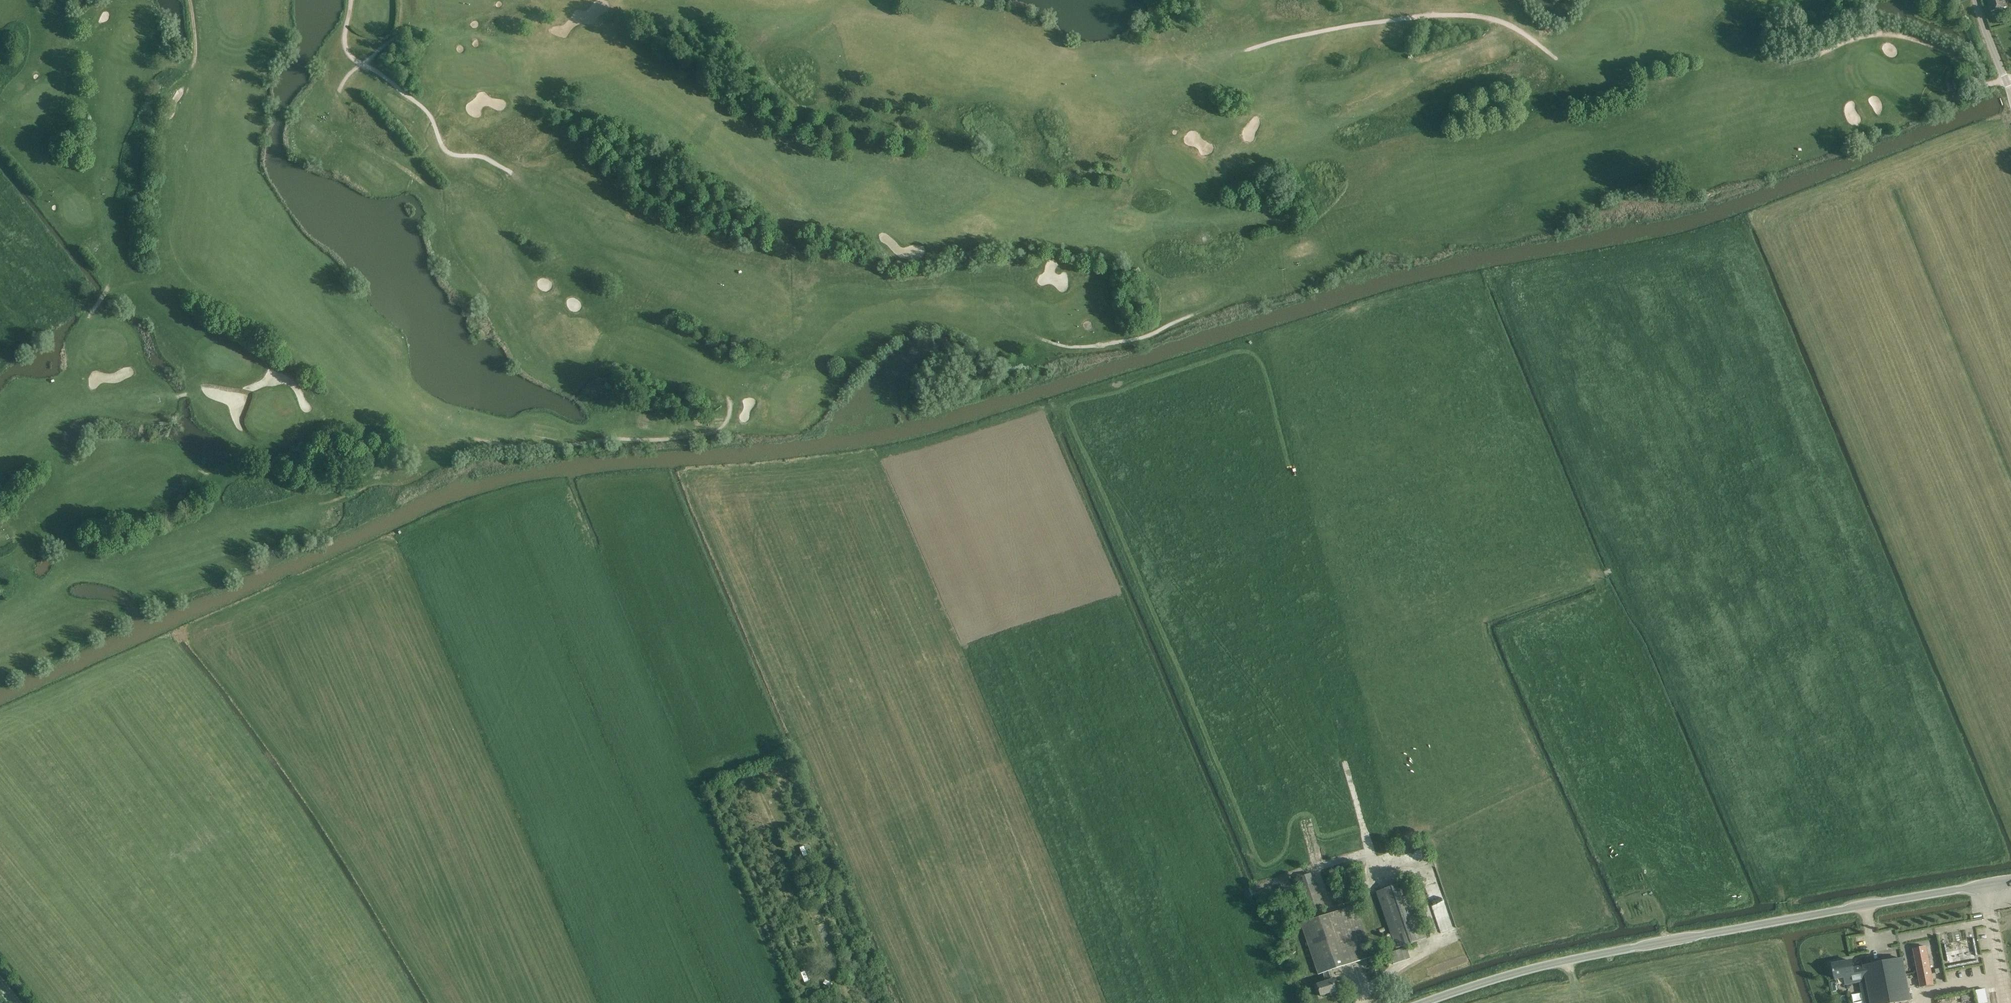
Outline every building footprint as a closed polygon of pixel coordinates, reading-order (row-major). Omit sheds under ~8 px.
[(1991,12),(2006,7),(2004,0),(1987,0),(1991,12)] [(1957,81),(1949,83),(1951,87),(1951,91),(1954,90),(1959,89),(1957,81)] [(803,856),(812,853),(808,844),(800,847),(803,856)] [(1303,888),(1299,890),(1308,913),(1326,906),(1317,883),(1314,883),(1311,874),(1299,878),(1303,888)] [(1426,938),(1423,929),(1407,881),(1376,892),(1396,949),(1426,938)] [(1373,956),(1356,905),(1301,924),(1318,975),(1323,973),(1326,982),(1317,985),(1321,996),(1336,991),(1332,980),(1331,980),(1328,971),(1373,956)] [(1934,985),(1928,956),(1926,947),(1913,949),(1921,987),(1934,985)] [(1834,973),(1835,979),(1844,977),(1845,986),(1865,982),(1869,1002),(1895,1002),(1911,1000),(1903,959),(1864,967),(1864,969),(1854,971),(1852,961),(1833,965),(1834,971),(1834,973)] [(805,983),(814,979),(810,969),(801,972),(805,983)] [(1306,970),(1299,972),(1301,979),(1308,977),(1306,970)]
